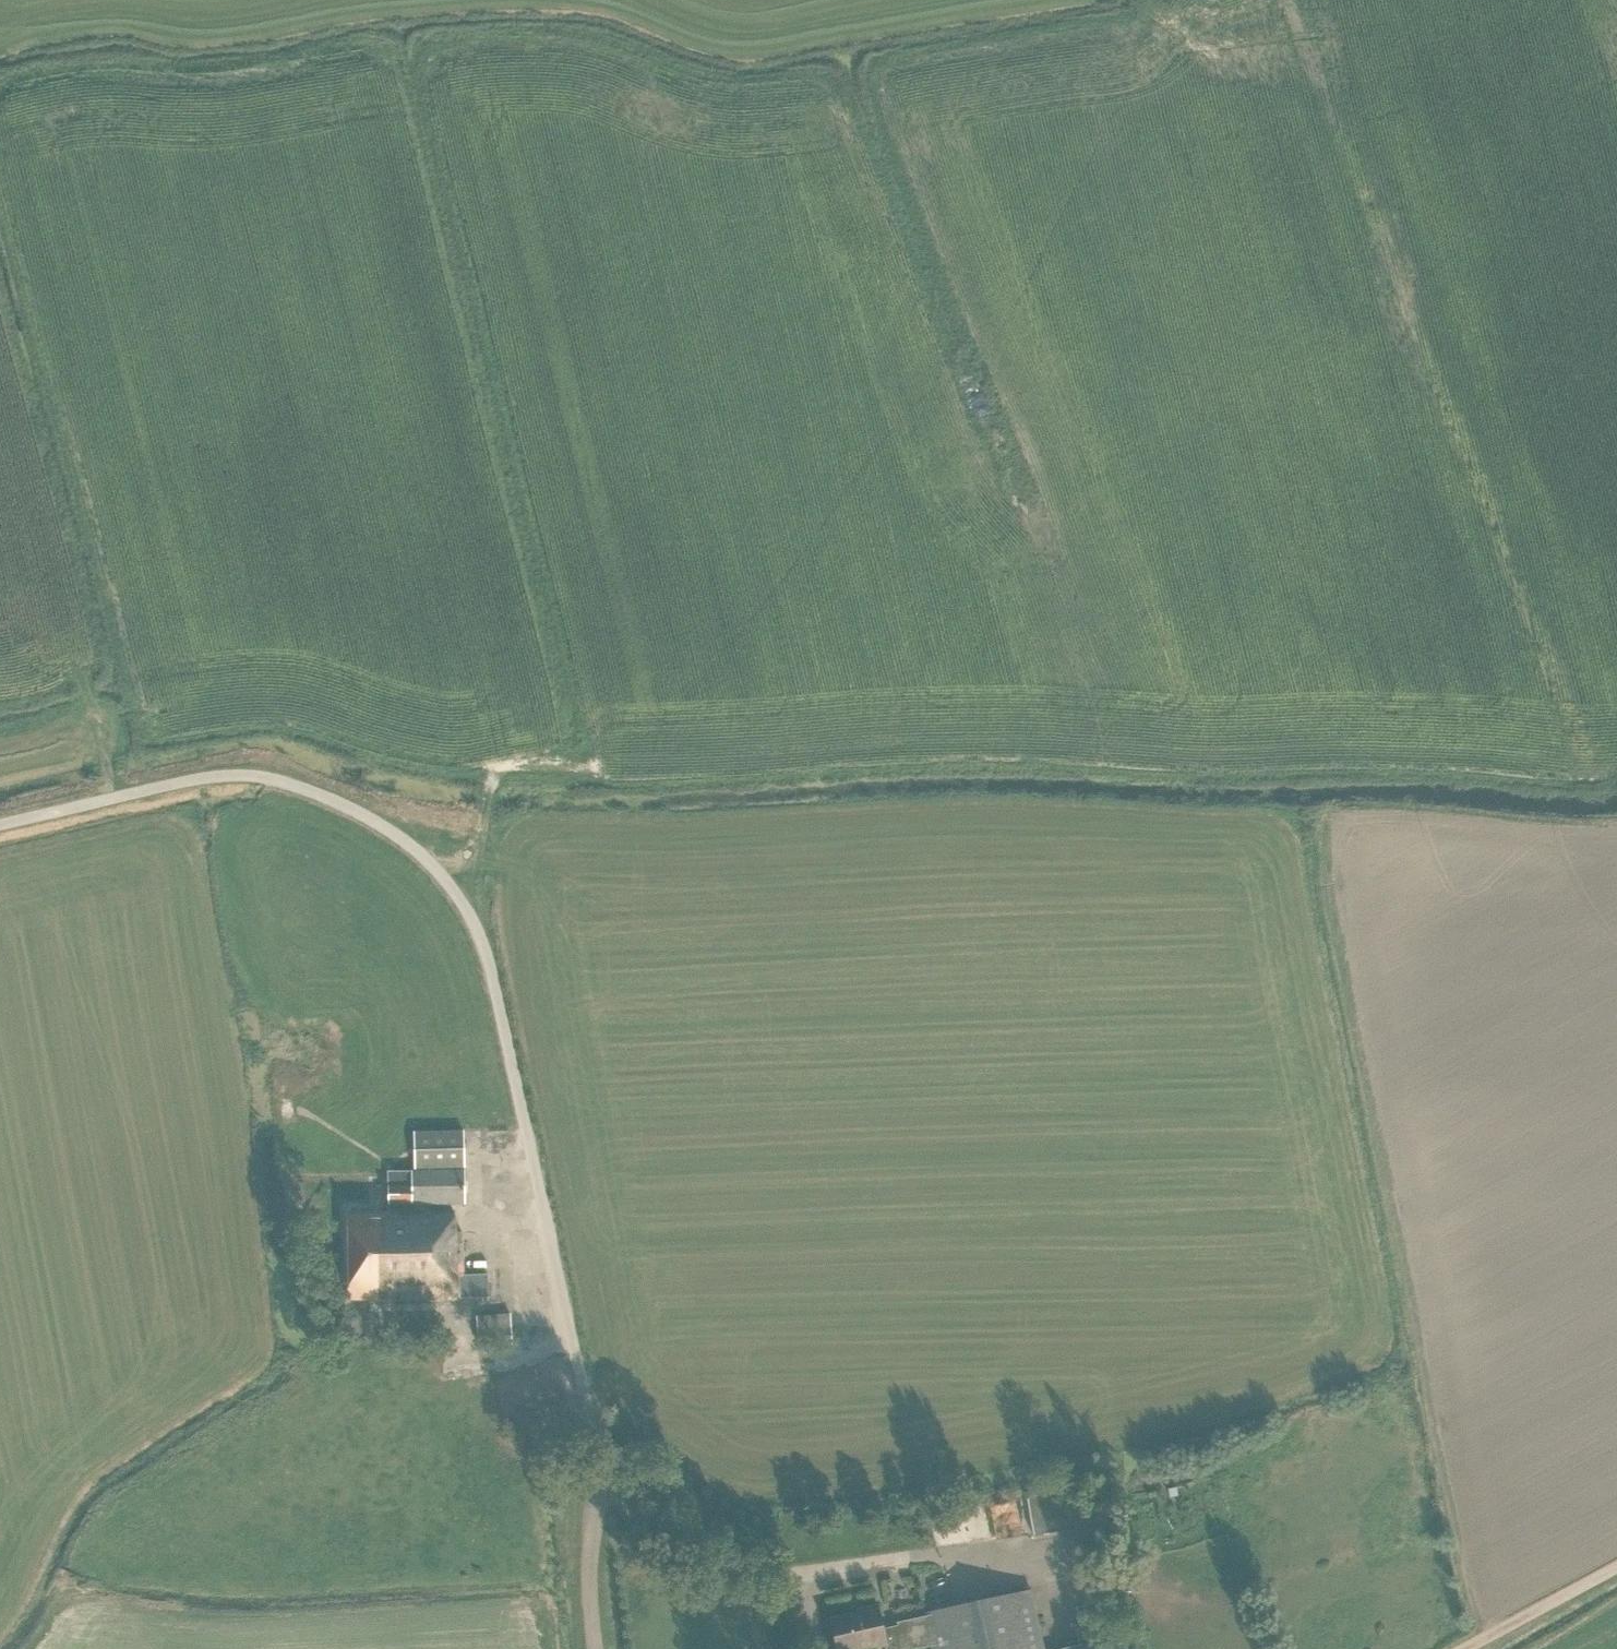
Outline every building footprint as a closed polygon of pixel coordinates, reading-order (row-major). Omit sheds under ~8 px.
[(464,1132),(414,1132),(415,1167),(465,1167),(464,1132)] [(349,1300),(460,1299),(487,1299),(487,1276),(463,1276),(462,1232),(454,1233),(454,1212),(434,1212),(434,1204),(465,1204),(465,1170),(388,1171),(388,1213),(348,1214),(349,1300)] [(476,1316),(479,1348),(512,1346),(510,1314),(476,1316)] [(1027,1496),(1033,1535),(1097,1526),(1090,1486),(1027,1496)] [(897,1623),(897,1625),(882,1629),(877,1605),(858,1609),(859,1613),(830,1619),(837,1648),(869,1648),(885,1645),(886,1648),(916,1648),(931,1646),(931,1648),(1044,1648),(1031,1591),(932,1613),(933,1615),(897,1623)] [(1097,1648),(1091,1621),(1075,1625),(1079,1646),(1067,1648),(1096,1648),(1097,1648)]
